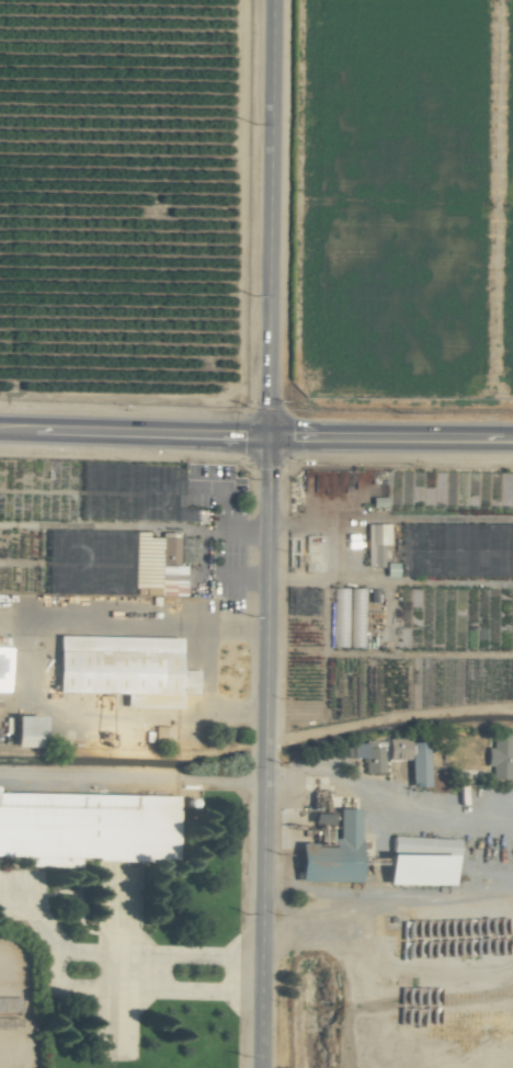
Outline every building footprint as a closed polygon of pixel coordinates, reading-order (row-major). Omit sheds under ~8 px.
[(386,552),(387,525),(366,525),(365,551),(386,552)] [(54,693),(122,695),(122,709),(178,710),(178,694),(197,695),(198,671),(179,671),(180,639),(55,637),(54,693)] [(38,749),(38,718),(10,718),(10,749),(38,749)] [(484,768),(491,768),(491,779),(508,780),(509,737),(491,736),(490,748),(485,748),(484,768)] [(407,739),(385,740),(386,761),(407,761),(408,788),(426,787),(425,744),(407,744),(407,739)] [(381,774),(382,748),(372,748),(372,744),(349,743),(348,758),(363,759),(363,773),(381,774)] [(90,796),(90,797),(60,797),(60,795),(0,795),(0,858),(13,858),(14,836),(19,836),(19,820),(55,820),(55,819),(93,820),(93,851),(107,851),(106,862),(172,862),(172,797),(90,796)] [(356,811),(335,811),(335,840),(329,840),(329,848),(295,848),(295,883),(355,884),(356,811)] [(383,887),(448,887),(448,855),(454,855),(454,841),(439,841),(439,856),(395,856),(395,846),(398,846),(398,840),(391,840),(391,857),(383,857),(383,887)]
